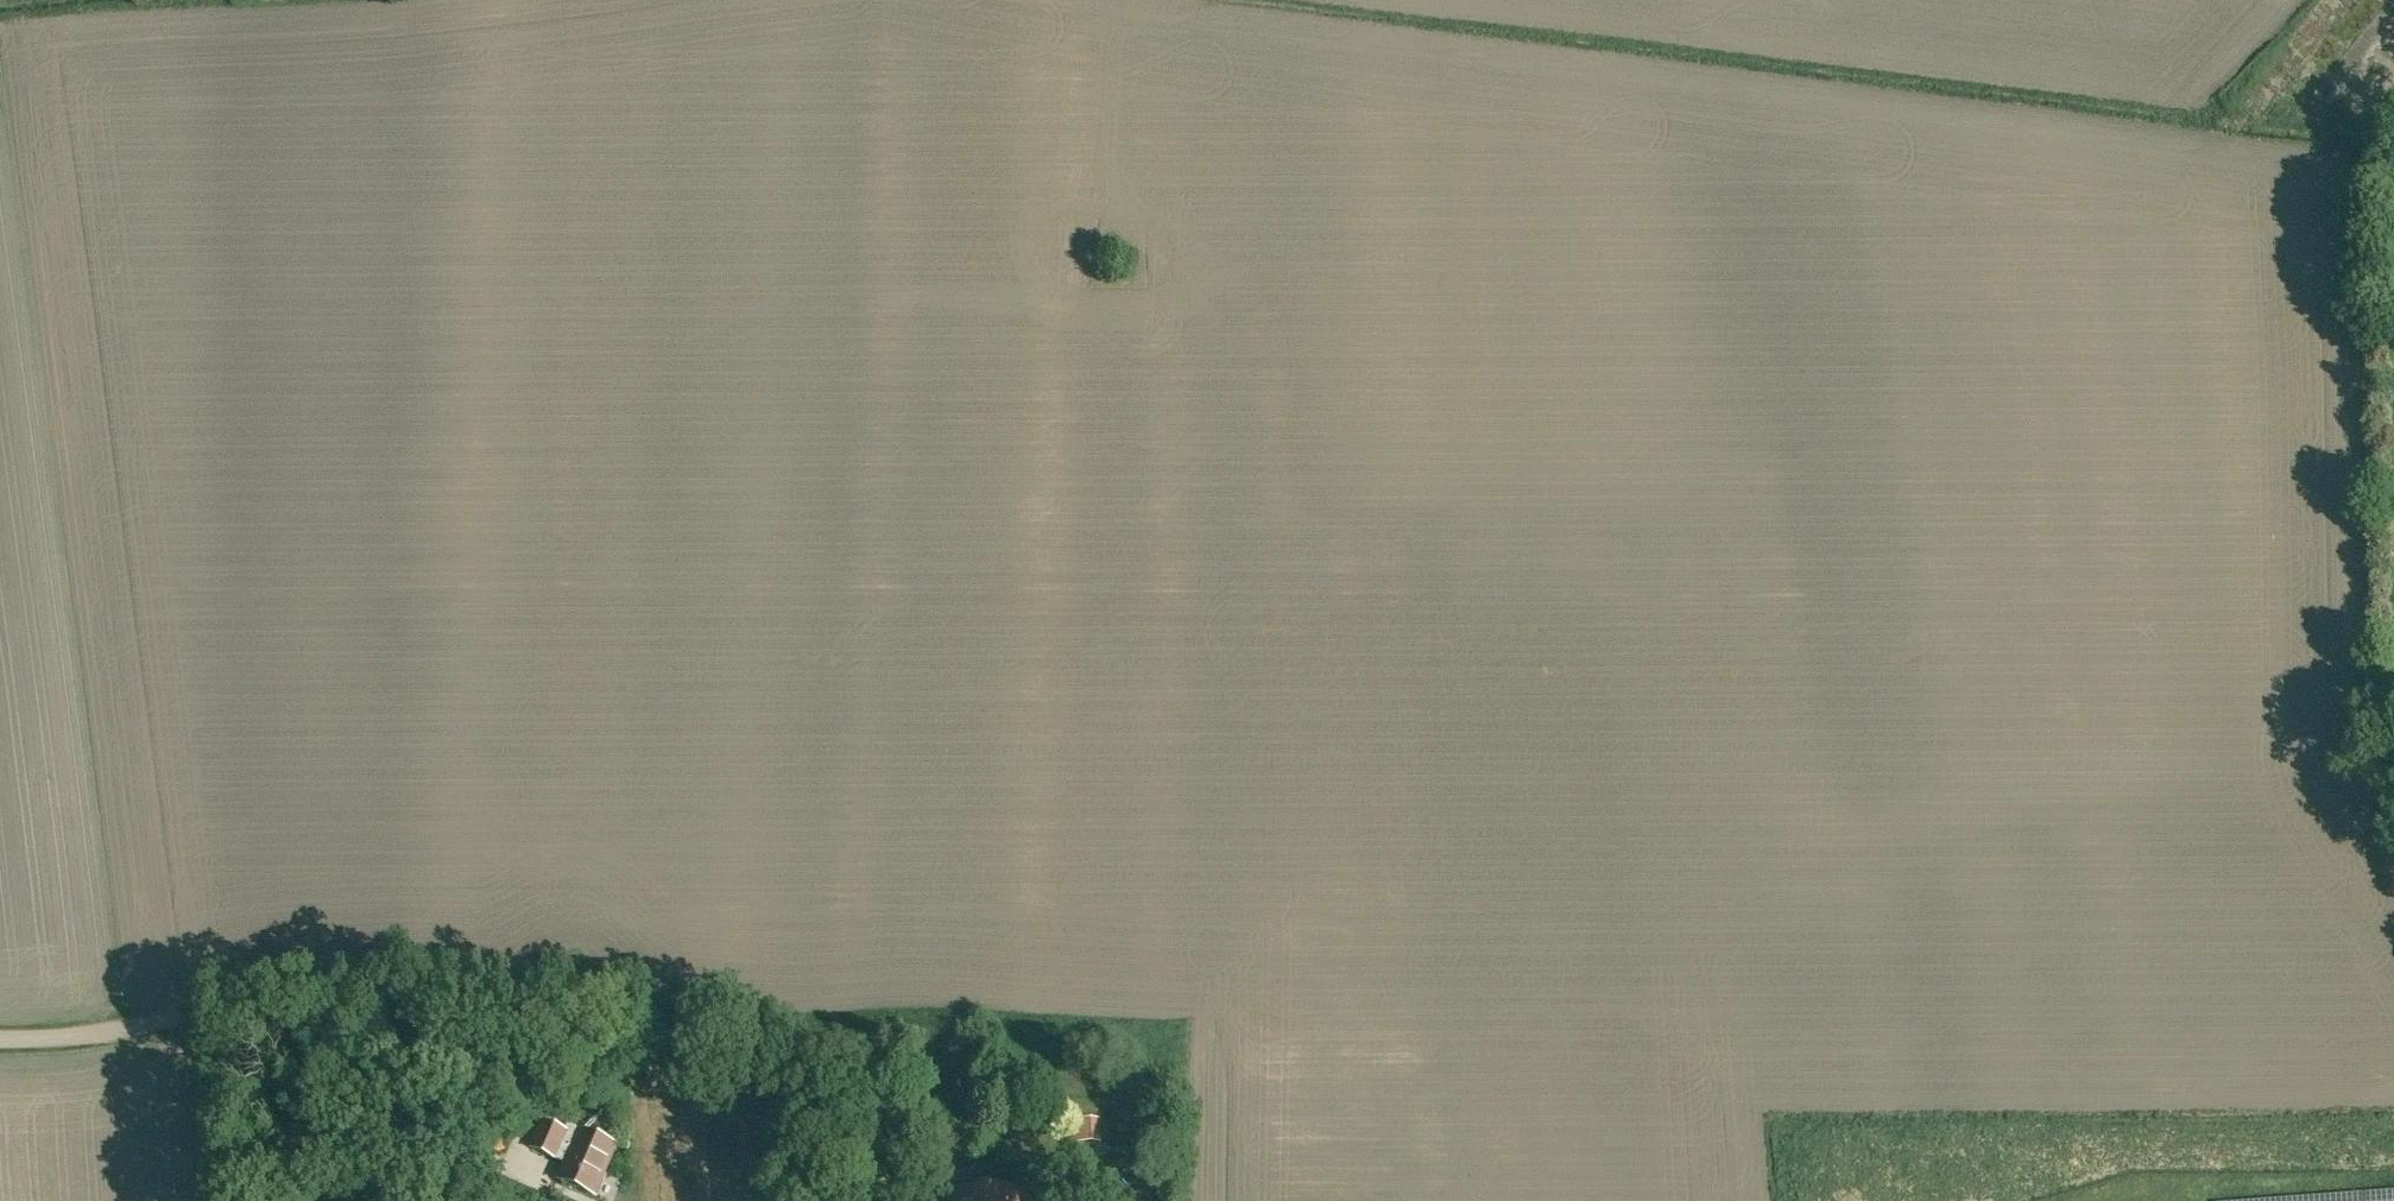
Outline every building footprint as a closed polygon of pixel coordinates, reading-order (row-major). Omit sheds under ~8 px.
[(1069,1120),(1069,1143),(1101,1142),(1100,1118),(1069,1120)] [(560,1180),(594,1194),(615,1146),(568,1125),(565,1131),(545,1122),(533,1148),(567,1163),(560,1180)] [(411,1198),(412,1200),(451,1200),(447,1187),(411,1198)] [(1032,1190),(950,1191),(950,1200),(1032,1200),(1032,1190)]
